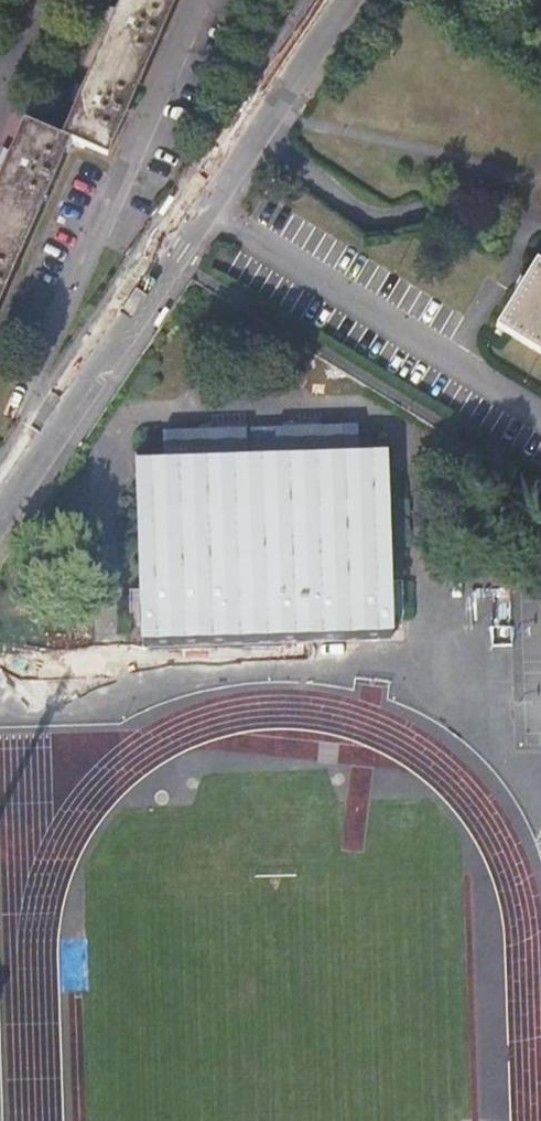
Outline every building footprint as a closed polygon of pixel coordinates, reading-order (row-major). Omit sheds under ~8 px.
[(106,18),(101,29),(73,97),(68,106),(54,140),(18,124),(2,160),(0,165),(0,292),(64,146),(101,162),(172,0),(114,0),(106,18)] [(94,27),(101,29),(106,18),(99,15),(94,27)] [(62,104),(68,106),(73,97),(66,94),(62,104)] [(537,262),(496,330),(540,358),(540,264),(537,262)] [(382,440),(354,441),(354,425),(159,432),(160,450),(132,451),(140,644),(391,635),(382,440)]
